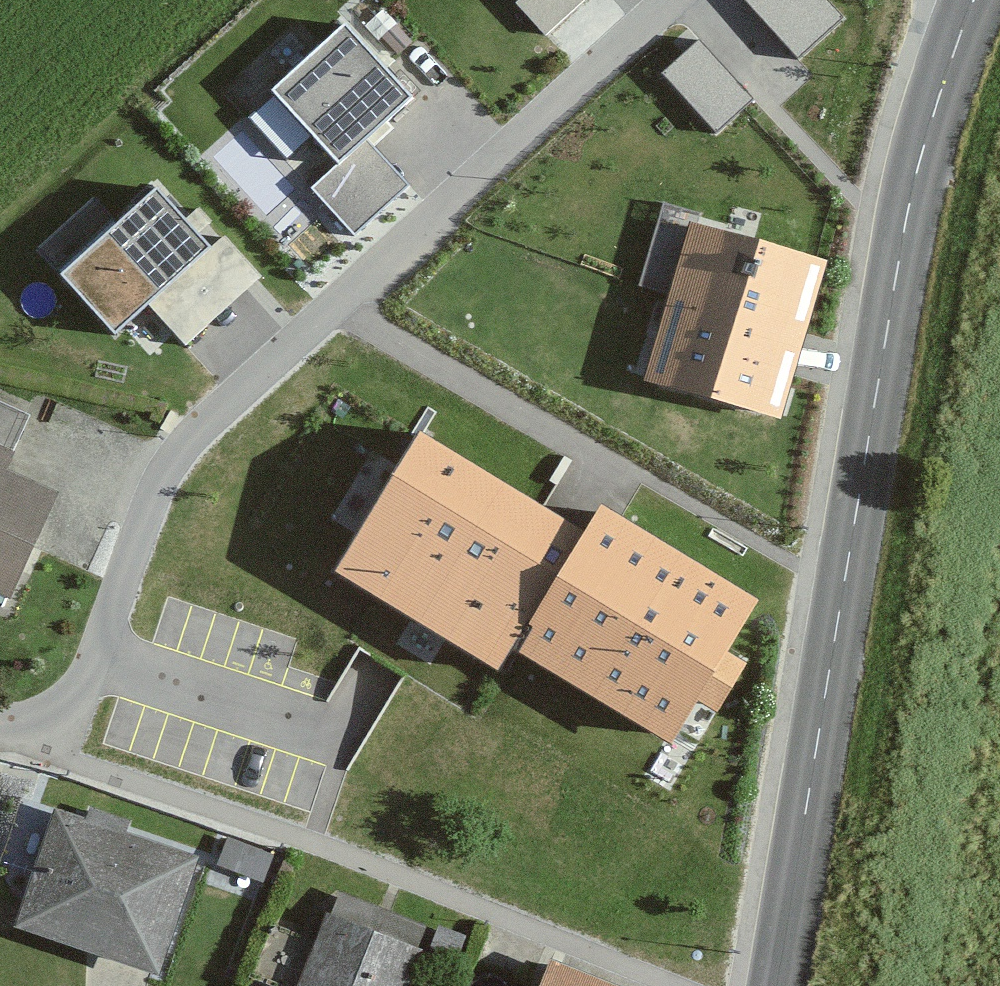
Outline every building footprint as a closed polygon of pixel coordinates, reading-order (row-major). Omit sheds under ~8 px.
[(826,0),(746,0),(799,57),(843,18),(826,0)] [(415,89),(344,15),(274,81),(346,155),(315,184),(358,229),(409,180),(366,136),(415,89)] [(752,99),(699,41),(663,74),(716,132),(752,99)] [(213,239),(156,176),(59,263),(114,323),(144,297),(184,342),(260,273),(222,231),(213,239)] [(766,425),(807,267),(671,232),(629,390),(766,425)] [(0,408),(0,447),(18,454),(32,420),(0,408)] [(724,646),(759,591),(602,492),(583,521),(423,420),(336,557),(497,660),(514,634),(668,732),(694,692),(718,707),(748,660),(724,646)] [(0,458),(0,590),(19,599),(61,503),(5,479),(12,464),(0,458)] [(202,866),(63,822),(27,936),(165,980),(202,866)] [(268,863),(228,848),(219,873),(259,887),(268,863)] [(346,900),(312,985),(408,985),(429,932),(346,900)] [(561,967),(554,985),(611,985),(561,967)]
